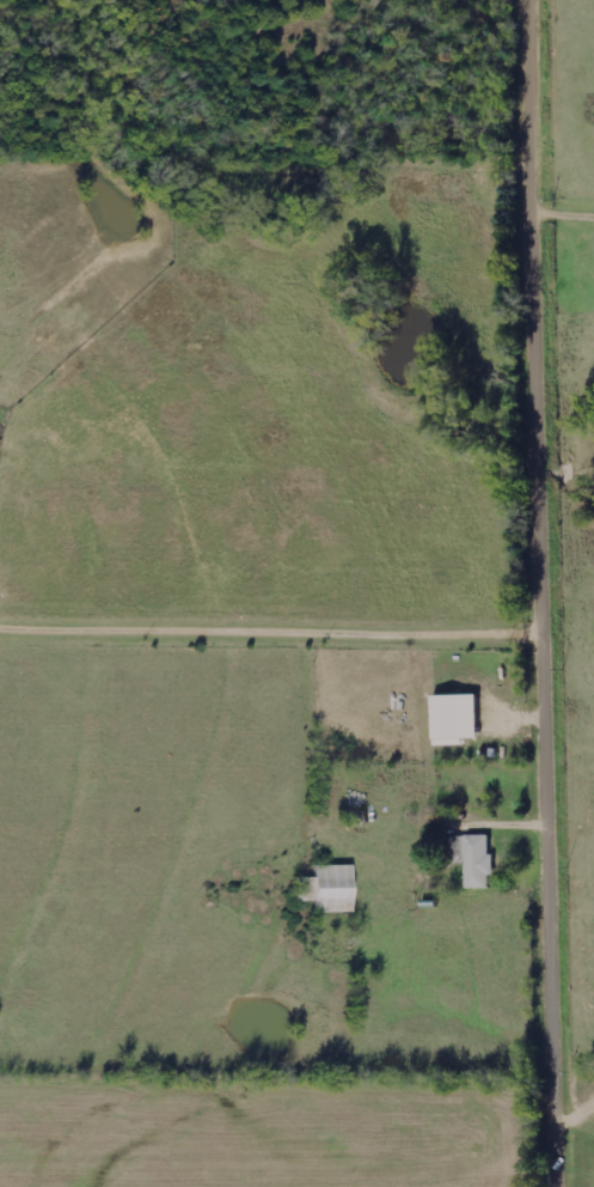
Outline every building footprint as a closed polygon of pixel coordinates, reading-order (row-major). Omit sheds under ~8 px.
[(475,693),(430,695),(431,741),(476,740),(475,693)] [(464,888),(488,887),(487,875),(492,875),(492,854),(487,854),(487,835),(450,835),(451,863),(464,863),(464,888)] [(296,878),(297,902),(314,902),(315,914),(350,913),(349,865),(314,866),(314,878),(296,878)]
